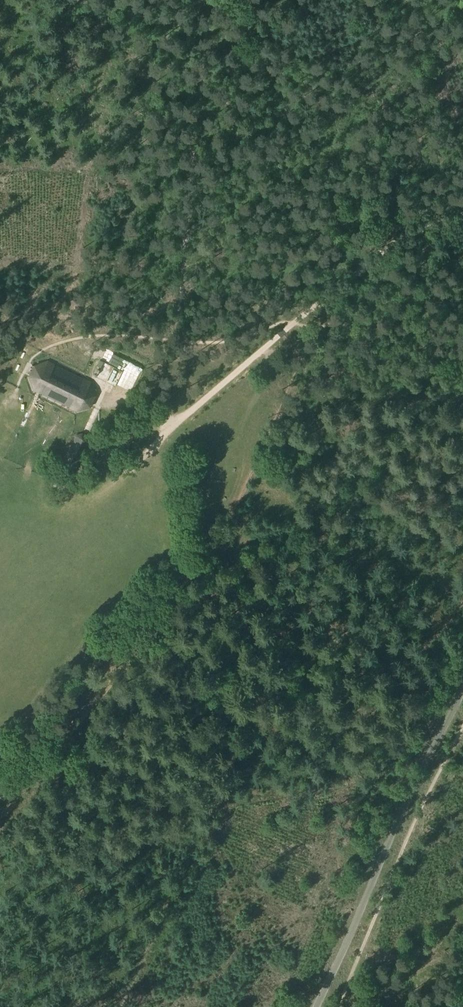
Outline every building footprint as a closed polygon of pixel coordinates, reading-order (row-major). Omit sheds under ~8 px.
[(47,361),(34,366),(29,377),(33,390),(77,411),(90,406),(95,395),(91,382),(47,361)] [(66,462),(76,467),(90,438),(80,433),(66,462)]
